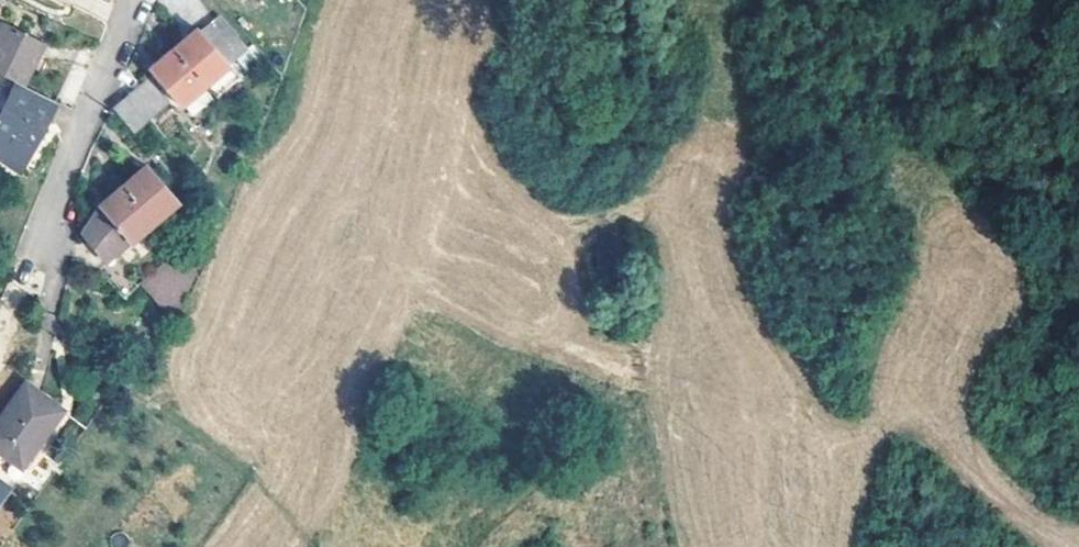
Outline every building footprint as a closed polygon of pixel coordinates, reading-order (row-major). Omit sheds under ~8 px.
[(171,47),(202,83),(226,63),(224,60),(242,44),(216,13),(196,30),(194,28),(171,47)] [(23,85),(45,43),(2,21),(0,24),(0,73),(13,80),(23,85)] [(176,105),(202,83),(171,47),(145,68),(176,105)] [(23,85),(13,80),(0,106),(0,152),(16,159),(22,147),(32,151),(56,101),(23,85)] [(125,94),(145,116),(160,105),(140,82),(125,94)] [(129,128),(145,116),(125,94),(111,105),(129,128)] [(32,151),(22,147),(16,159),(26,164),(32,151)] [(142,165),(120,184),(151,220),(174,200),(142,165)] [(110,256),(151,220),(120,184),(96,204),(97,208),(83,236),(102,261),(110,256)] [(197,273),(176,248),(138,280),(175,323),(197,273)] [(135,282),(110,256),(102,261),(94,269),(122,296),(135,282)] [(23,383),(0,415),(0,451),(18,464),(58,408),(23,383)] [(12,487),(0,478),(0,505),(12,487)]
